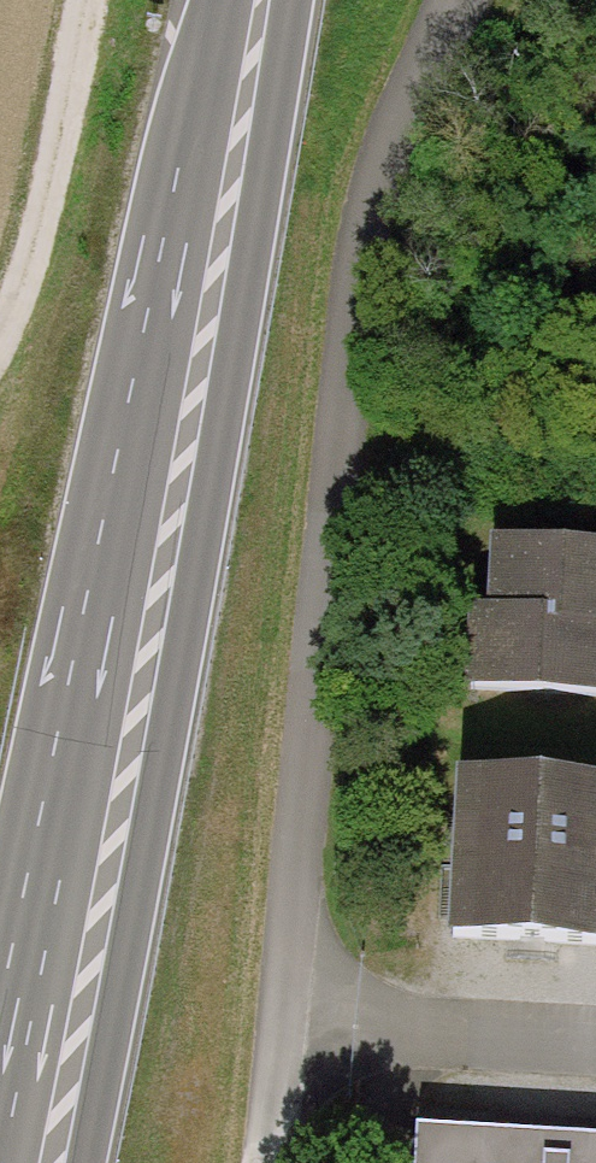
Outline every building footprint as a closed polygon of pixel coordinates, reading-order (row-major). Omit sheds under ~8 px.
[(493,529),(490,598),(470,597),(466,680),(595,687),(595,534),(493,529)] [(456,761),(447,927),(595,935),(595,769),(456,761)] [(418,1120),(416,1162),(595,1162),(595,1130),(418,1120)]
